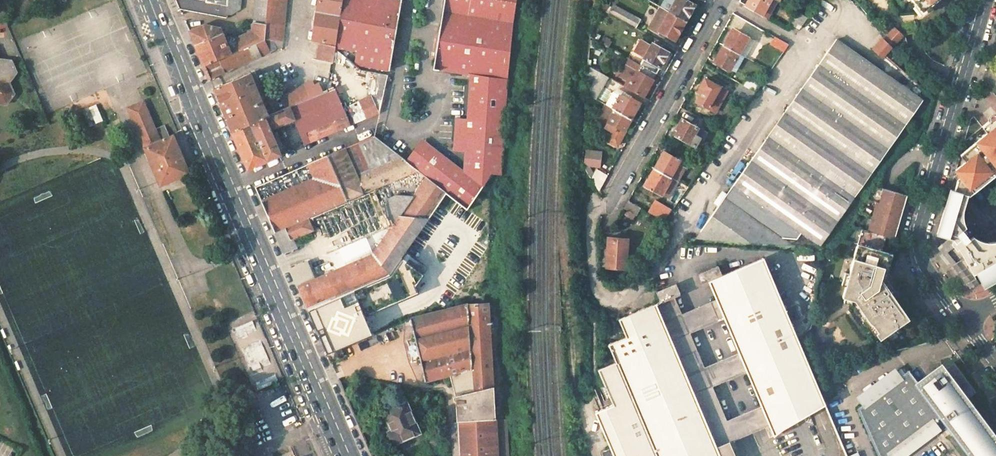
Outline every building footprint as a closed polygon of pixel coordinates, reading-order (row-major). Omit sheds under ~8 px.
[(211,15),(227,18),(227,14),(227,5),(207,2),(197,0),(176,0),(179,9),(211,15)] [(227,5),(227,14),(232,14),(240,9),(241,0),(228,0),(227,5)] [(269,0),(256,0),(254,22),(266,23),(269,0)] [(266,23),(265,40),(256,43),(262,56),(282,47),(286,0),(269,0),(266,23)] [(313,40),(336,43),(343,0),(320,0),(313,40)] [(336,43),(335,46),(334,48),(356,51),(355,61),(359,65),(388,70),(400,0),(343,0),(336,43)] [(444,1),(440,28),(437,32),(435,36),(433,42),(433,48),(433,51),(434,55),(435,59),(433,73),(469,78),(508,80),(513,23),(517,0),(444,0),(444,1)] [(685,0),(675,0),(669,12),(686,21),(695,5),(685,0)] [(746,5),(763,15),(771,0),(749,0),(746,5)] [(775,0),(771,0),(763,15),(770,19),(779,2),(775,0)] [(608,7),(600,2),(598,7),(605,12),(608,7)] [(640,20),(614,6),(609,13),(635,28),(640,20)] [(808,18),(786,6),(779,20),(799,30),(808,18)] [(669,12),(661,7),(649,28),(658,34),(659,31),(675,40),(686,21),(669,12)] [(265,40),(266,23),(254,22),(251,35),(235,41),(232,38),(230,37),(228,37),(226,40),(225,40),(221,28),(205,25),(189,31),(204,65),(229,55),(256,43),(265,40)] [(904,35),(894,28),(884,39),(883,38),(873,50),(882,57),(885,55),(893,46),(904,35)] [(734,34),(730,33),(723,45),(739,54),(748,37),(736,30),(734,34)] [(612,42),(603,37),(600,42),(609,47),(612,42)] [(788,44),(775,37),(771,45),(784,51),(788,44)] [(650,45),(641,40),(635,53),(644,58),(640,65),(656,74),(668,52),(653,43),(650,45)] [(922,100),(836,40),(734,184),(820,245),(922,100)] [(262,56),(256,43),(229,55),(234,68),(262,56)] [(334,48),(335,46),(320,43),(317,60),(333,63),(334,48)] [(739,54),(723,45),(716,57),(720,59),(717,64),(730,71),(739,54)] [(234,68),(229,55),(204,65),(210,79),(225,73),(234,68)] [(7,104),(15,94),(10,83),(17,72),(12,60),(0,59),(0,104),(7,104)] [(656,74),(640,65),(629,59),(619,76),(631,82),(628,88),(643,97),(656,74)] [(608,77),(588,66),(585,94),(596,99),(608,77)] [(265,106),(251,73),(214,89),(232,130),(266,117),(269,116),(265,106)] [(761,83),(747,76),(743,85),(755,92),(761,83)] [(508,80),(469,78),(466,121),(454,121),(452,154),(464,155),(463,174),(423,142),(406,163),(420,175),(428,182),(445,195),(465,212),(486,183),(492,174),(501,174),(508,80)] [(720,87),(705,79),(700,87),(704,89),(697,101),(715,112),(720,103),(713,99),(720,87)] [(317,82),(280,96),(285,109),(290,108),(295,106),(327,93),(324,85),(319,88),(317,82)] [(743,85),(741,84),(734,95),(747,103),(755,92),(743,85)] [(344,106),(336,89),(330,91),(295,106),(290,108),(294,119),(305,144),(351,125),(344,106)] [(619,97),(612,93),(606,105),(612,109),(619,97)] [(358,100),(366,119),(379,113),(372,95),(358,100)] [(630,101),(620,95),(619,97),(612,109),(615,110),(631,119),(640,103),(631,98),(630,101)] [(131,109),(147,147),(170,137),(165,125),(155,129),(144,103),(131,109)] [(607,123),(615,110),(612,109),(606,105),(604,104),(597,118),(607,123)] [(81,110),(89,127),(96,124),(102,121),(95,105),(88,107),(81,110)] [(294,119),(290,108),(285,109),(269,116),(266,117),(271,129),(276,127),(294,119)] [(631,119),(615,110),(607,123),(605,127),(612,131),(608,140),(617,145),(626,131),(625,130),(631,119)] [(973,288),(974,289),(980,285),(974,276),(977,274),(985,286),(995,279),(995,244),(993,245),(987,244),(980,242),(976,245),(961,226),(965,224),(964,219),(964,213),(965,208),(968,201),(971,197),(995,177),(995,116),(983,126),(988,132),(962,153),(968,160),(957,168),(960,172),(955,190),(950,188),(937,233),(954,237),(938,250),(944,257),(949,252),(959,265),(957,267),(973,288)] [(271,129),(266,117),(232,130),(248,169),(268,160),(281,155),(271,129)] [(706,133),(682,119),(674,134),(695,147),(700,138),(702,140),(706,133)] [(145,148),(161,185),(189,173),(173,136),(170,137),(147,147),(145,148)] [(400,158),(374,137),(359,143),(371,169),(400,158)] [(403,161),(400,158),(371,169),(354,176),(343,150),(327,156),(348,205),(420,175),(406,163),(403,161)] [(584,164),(599,166),(602,153),(586,150),(584,164)] [(679,160),(664,152),(661,157),(654,168),(677,181),(684,168),(677,165),(679,160)] [(348,205),(327,156),(310,164),(316,178),(262,202),(276,235),(309,221),(348,205)] [(316,178),(310,164),(256,187),(262,202),(316,178)] [(677,181),(654,168),(644,186),(662,195),(662,194),(669,197),(678,181),(677,181)] [(600,190),(608,175),(597,169),(591,179),(599,191),(600,190)] [(445,195),(428,182),(414,199),(393,231),(375,258),(325,279),(334,298),(386,276),(389,275),(403,255),(445,195)] [(820,245),(734,184),(696,238),(821,248),(820,245)] [(881,340),(911,318),(881,276),(886,272),(888,267),(884,266),(888,252),(881,250),(885,236),(892,237),(904,194),(883,188),(879,202),(877,201),(868,229),(861,228),(842,294),(856,299),(855,303),(881,340)] [(389,203),(388,217),(393,231),(414,199),(397,198),(389,203)] [(641,208),(628,201),(624,208),(637,215),(641,208)] [(668,213),(656,206),(652,213),(664,220),(668,213)] [(314,233),(309,221),(276,235),(281,245),(285,254),(297,249),(294,242),(314,233)] [(628,239),(608,238),(606,267),(626,269),(628,239)] [(328,300),(308,309),(323,344),(327,354),(341,348),(375,333),(371,324),(367,314),(420,291),(418,283),(426,272),(403,255),(389,275),(386,276),(334,298),(328,300)] [(825,405),(764,258),(722,276),(709,282),(720,308),(743,362),(765,415),(774,436),(783,429),(825,405)] [(721,265),(724,272),(729,270),(726,263),(721,265)] [(334,298),(325,279),(315,283),(307,265),(292,272),(299,287),(308,309),(328,300),(334,298)] [(718,266),(699,274),(703,284),(709,282),(722,276),(718,266)] [(676,284),(657,292),(661,301),(674,296),(680,294),(676,284)] [(596,412),(610,446),(611,449),(610,449),(612,455),(736,455),(730,441),(732,441),(735,439),(674,296),(661,301),(619,319),(626,337),(609,344),(616,362),(598,369),(613,405),(596,412)] [(424,379),(434,377),(450,375),(453,387),(454,393),(455,398),(457,421),(496,419),(494,387),(494,384),(493,377),(489,303),(467,304),(410,319),(424,379)] [(250,371),(270,364),(262,340),(242,347),(250,371)] [(331,362),(344,356),(341,348),(327,354),(331,362)] [(955,361),(921,386),(910,370),(858,408),(880,455),(890,455),(944,416),(974,455),(995,455),(995,438),(967,398),(977,391),(955,361)] [(420,433),(406,400),(383,410),(392,430),(389,431),(387,432),(386,434),(385,436),(385,438),(386,441),(387,442),(390,444),(391,444),(394,444),(420,433)] [(496,419),(457,421),(459,455),(498,455),(496,419)] [(508,437),(506,420),(499,420),(500,437),(508,437)]
